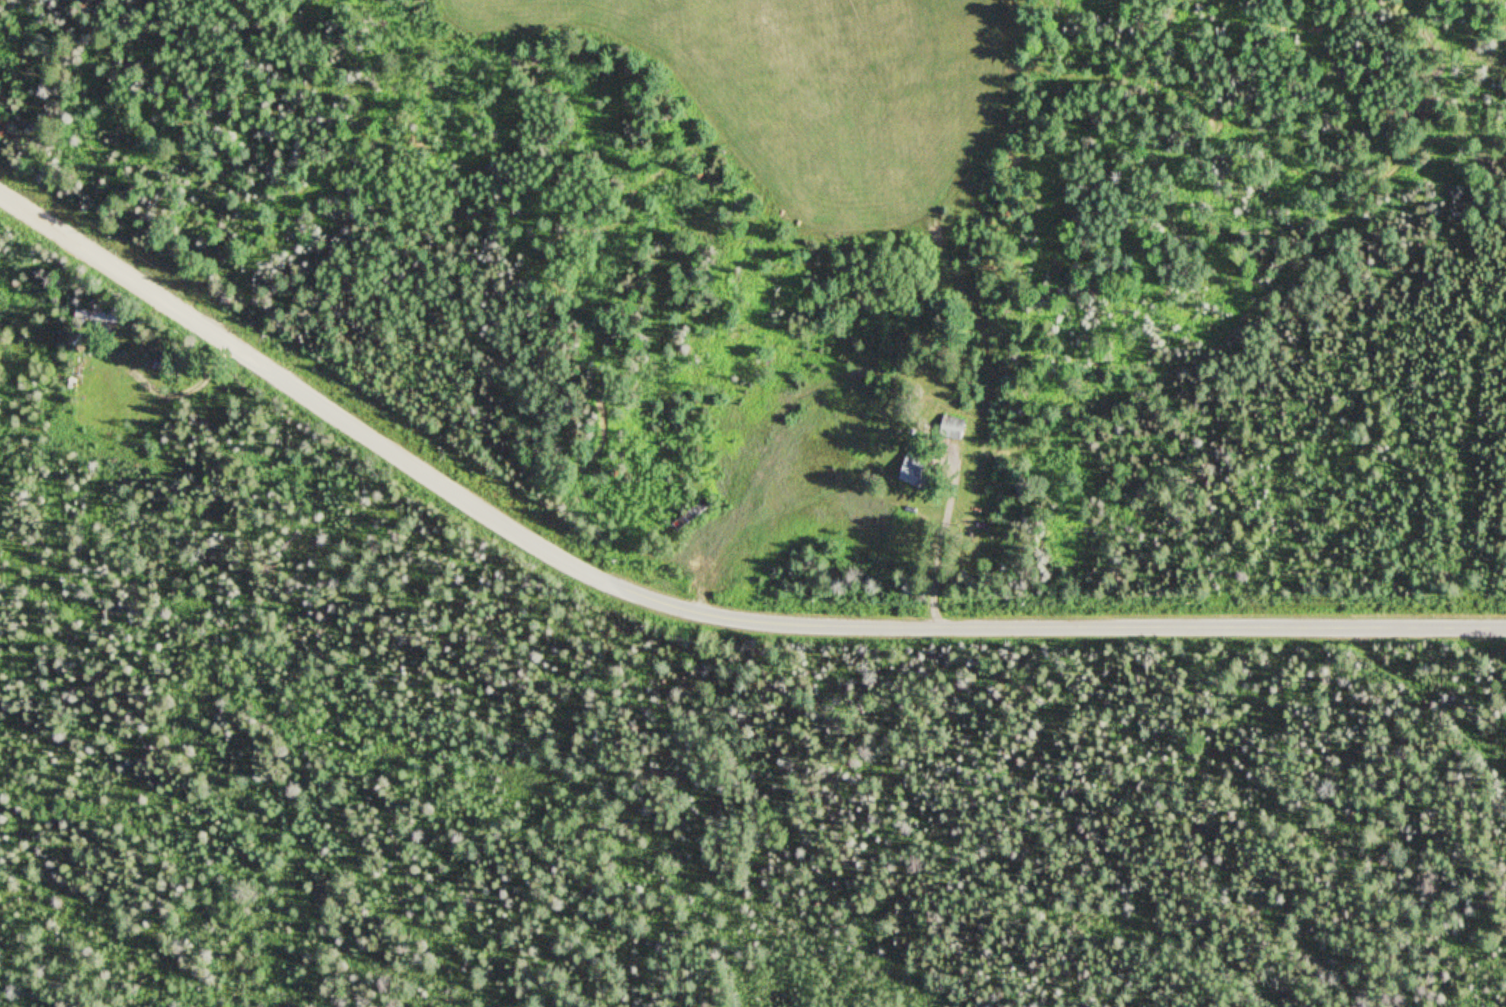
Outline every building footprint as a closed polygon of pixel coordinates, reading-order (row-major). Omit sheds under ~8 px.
[(76,302),(74,317),(94,320),(93,327),(123,331),(126,309),(76,302)] [(910,449),(933,456),(924,482),(902,475),(910,449)]
